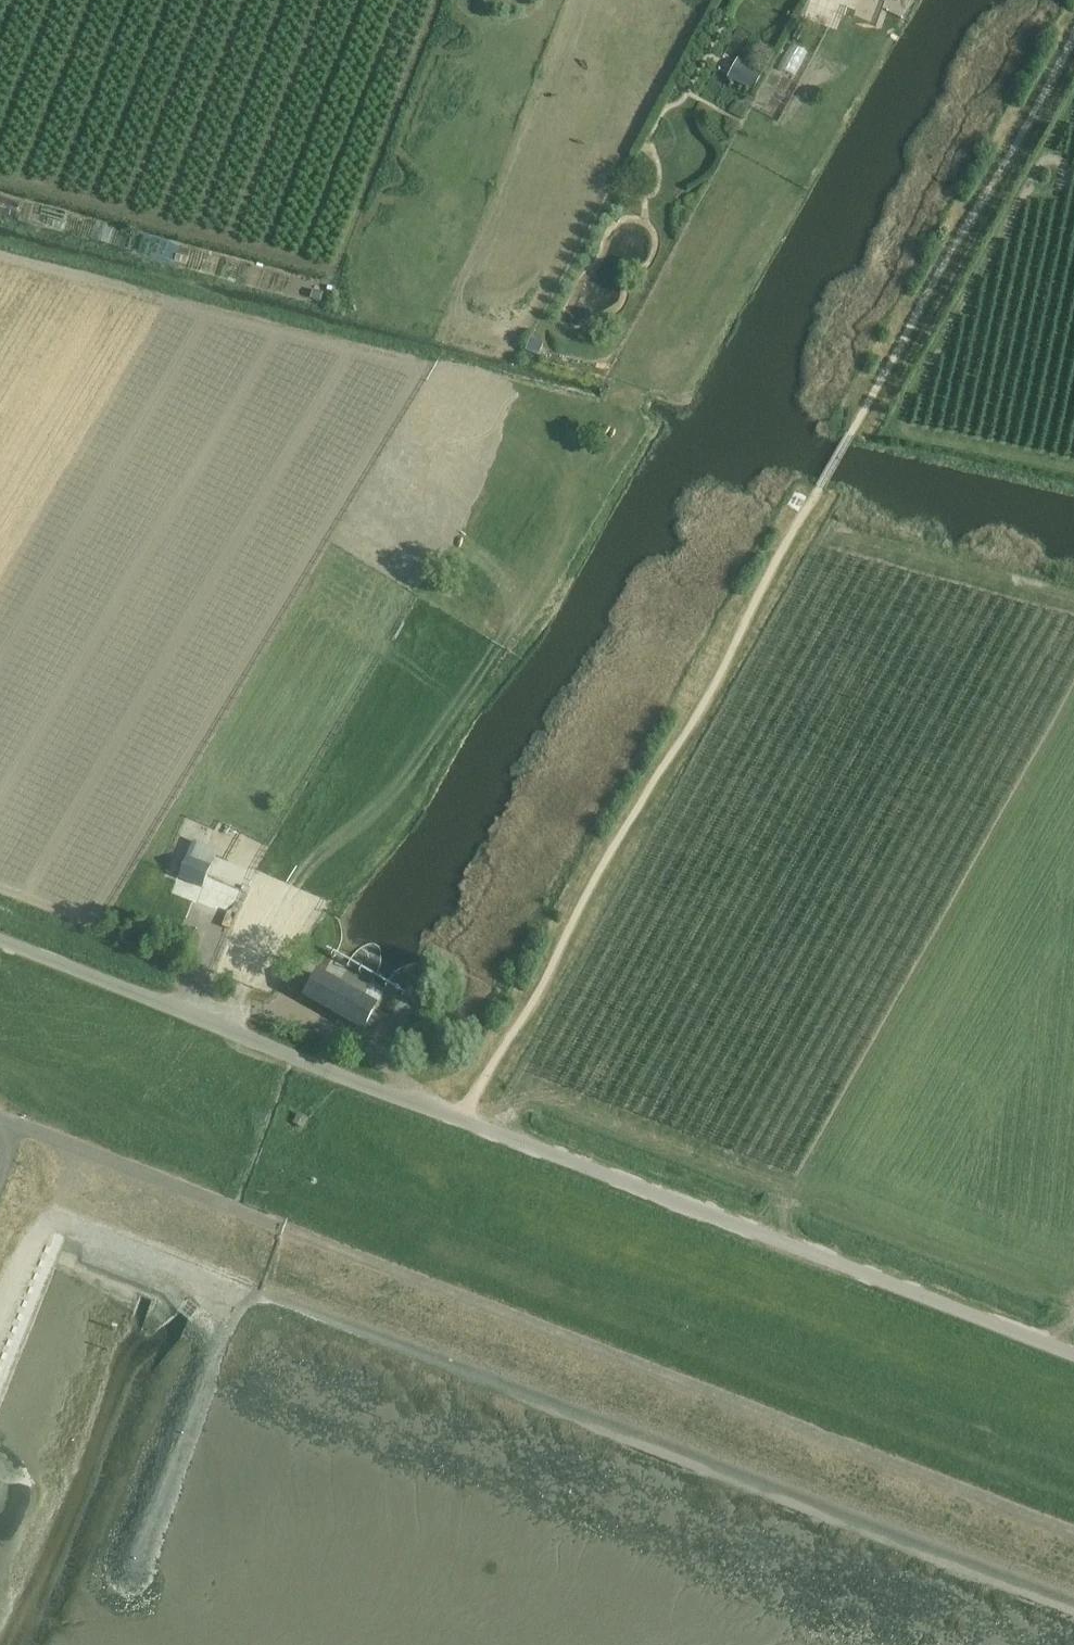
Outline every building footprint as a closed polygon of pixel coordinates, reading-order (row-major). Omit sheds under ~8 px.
[(873,0),(853,0),(852,7),(871,11),(873,0)] [(754,92),(764,72),(739,59),(728,79),(754,92)] [(531,344),(527,352),(538,357),(541,348),(531,344)] [(179,878),(204,887),(213,865),(188,855),(179,878)] [(200,946),(198,957),(206,959),(208,947),(200,946)] [(364,1029),(376,1008),(318,974),(305,994),(364,1029)] [(395,1025),(407,994),(393,989),(382,1019),(395,1025)] [(299,1114),(293,1124),(303,1129),(309,1119),(299,1114)]
